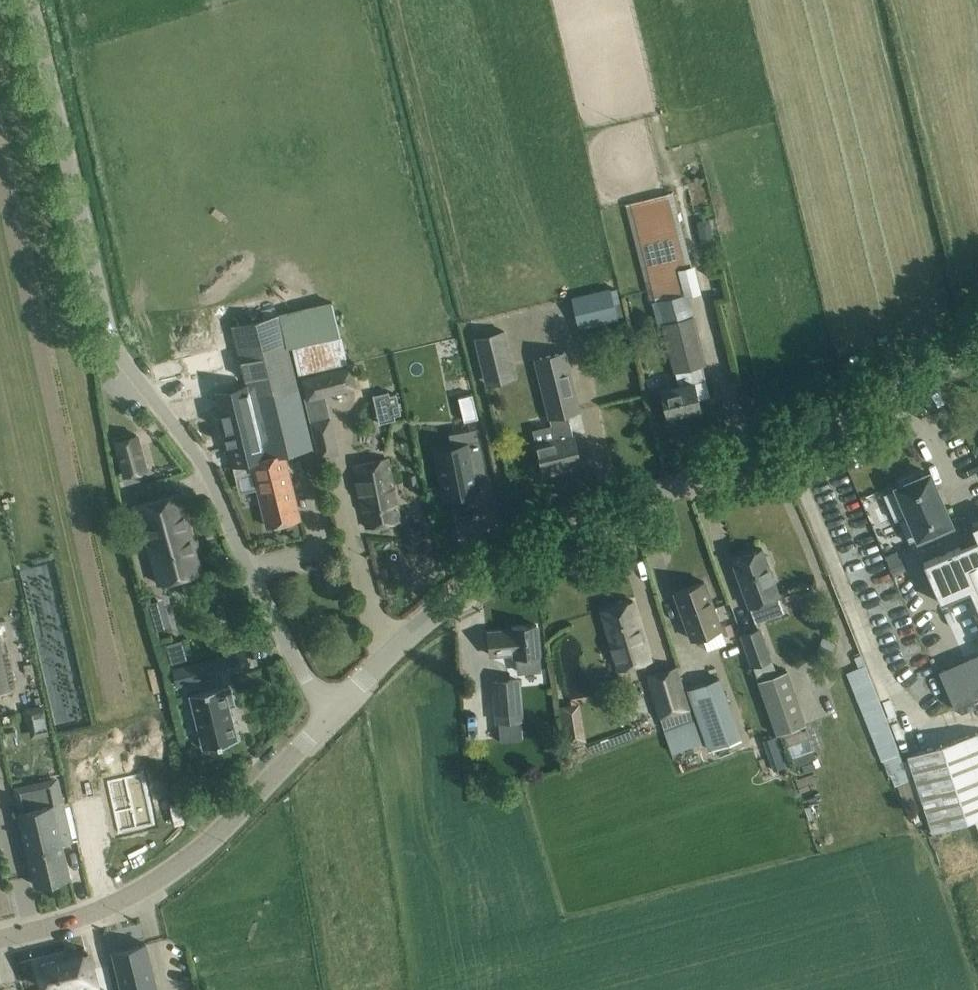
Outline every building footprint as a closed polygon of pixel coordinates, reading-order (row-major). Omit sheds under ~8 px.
[(649,301),(658,299),(689,291),(696,289),(672,192),(624,204),(649,301)] [(610,287),(572,296),(580,328),(618,318),(610,287)] [(658,299),(674,370),(689,366),(706,362),(701,342),(689,291),(658,299)] [(233,325),(247,385),(264,455),(265,458),(285,453),(312,447),(298,385),(297,385),(280,313),(233,325)] [(517,378),(505,329),(474,337),(486,386),(517,378)] [(580,409),(565,351),(561,332),(535,339),(554,416),(555,415),(560,439),(537,444),(544,474),(561,470),(560,467),(580,462),(574,436),(573,436),(567,412),(580,409)] [(677,385),(661,389),(662,394),(667,414),(700,406),(698,397),(709,394),(702,363),(689,366),(674,370),(677,385)] [(302,376),(307,396),(307,400),(359,387),(353,364),(302,376)] [(264,455),(247,385),(216,393),(233,466),(252,462),(267,525),(300,518),(285,453),(265,458),(264,455)] [(472,393),(458,396),(464,420),(478,416),(472,393)] [(339,452),(330,416),(309,421),(319,457),(339,452)] [(123,476),(146,469),(137,435),(114,441),(123,476)] [(470,448),(435,455),(445,507),(481,500),(475,474),(486,471),(482,449),(471,452),(470,448)] [(400,520),(396,501),(387,459),(354,466),(363,507),(367,527),(400,520)] [(951,524),(929,472),(915,478),(913,474),(898,480),(900,485),(896,486),(908,514),(899,518),(909,542),(951,524)] [(160,582),(201,571),(179,492),(140,502),(160,582)] [(923,562),(940,602),(970,589),(977,608),(977,523),(972,526),(977,539),(923,562)] [(762,547),(731,558),(748,606),(762,601),(777,595),(779,595),(769,567),(771,563),(768,556),(765,554),(762,547)] [(343,570),(332,572),(336,590),(348,587),(343,570)] [(704,579),(673,591),(691,638),(721,627),(704,579)] [(618,668),(651,658),(633,599),(600,609),(618,668)] [(539,654),(539,644),(537,625),(512,627),(512,630),(489,632),(491,655),(514,653),(515,656),(517,656),(518,672),(540,670),(539,654)] [(769,658),(758,627),(741,633),(752,664),(769,658)] [(823,637),(817,652),(829,658),(836,643),(823,637)] [(182,639),(166,643),(171,663),(187,658),(182,639)] [(10,687),(0,642),(0,689),(10,687)] [(245,650),(174,668),(178,685),(250,667),(245,650)] [(938,671),(955,708),(977,698),(977,653),(938,671)] [(676,665),(647,674),(659,716),(688,707),(676,665)] [(775,733),(804,723),(785,669),(757,679),(775,733)] [(686,688),(709,750),(742,738),(720,676),(686,688)] [(494,681),(497,722),(522,720),(519,679),(494,681)] [(237,742),(227,705),(233,703),(230,689),(224,691),(223,688),(190,696),(203,750),(237,742)] [(41,706),(30,708),(31,712),(34,714),(43,713),(41,706)] [(688,707),(659,716),(664,731),(692,720),(688,707)] [(692,720),(664,731),(673,753),(703,742),(694,719),(692,720)] [(584,728),(568,730),(571,746),(586,743),(584,728)] [(977,818),(977,737),(976,732),(908,754),(933,831),(977,818)] [(795,757),(815,756),(814,734),(793,736),(795,757)] [(777,735),(763,740),(774,770),(787,765),(777,735)] [(134,771),(101,779),(112,829),(146,821),(134,771)] [(44,807),(19,813),(30,864),(35,884),(70,876),(66,860),(63,843),(72,841),(64,802),(62,802),(57,778),(38,782),(44,807)] [(201,824),(197,819),(191,824),(194,828),(201,824)] [(113,951),(118,971),(122,989),(157,989),(151,962),(146,943),(113,951)] [(89,953),(40,965),(45,988),(62,984),(64,989),(80,989),(97,986),(89,953)]
